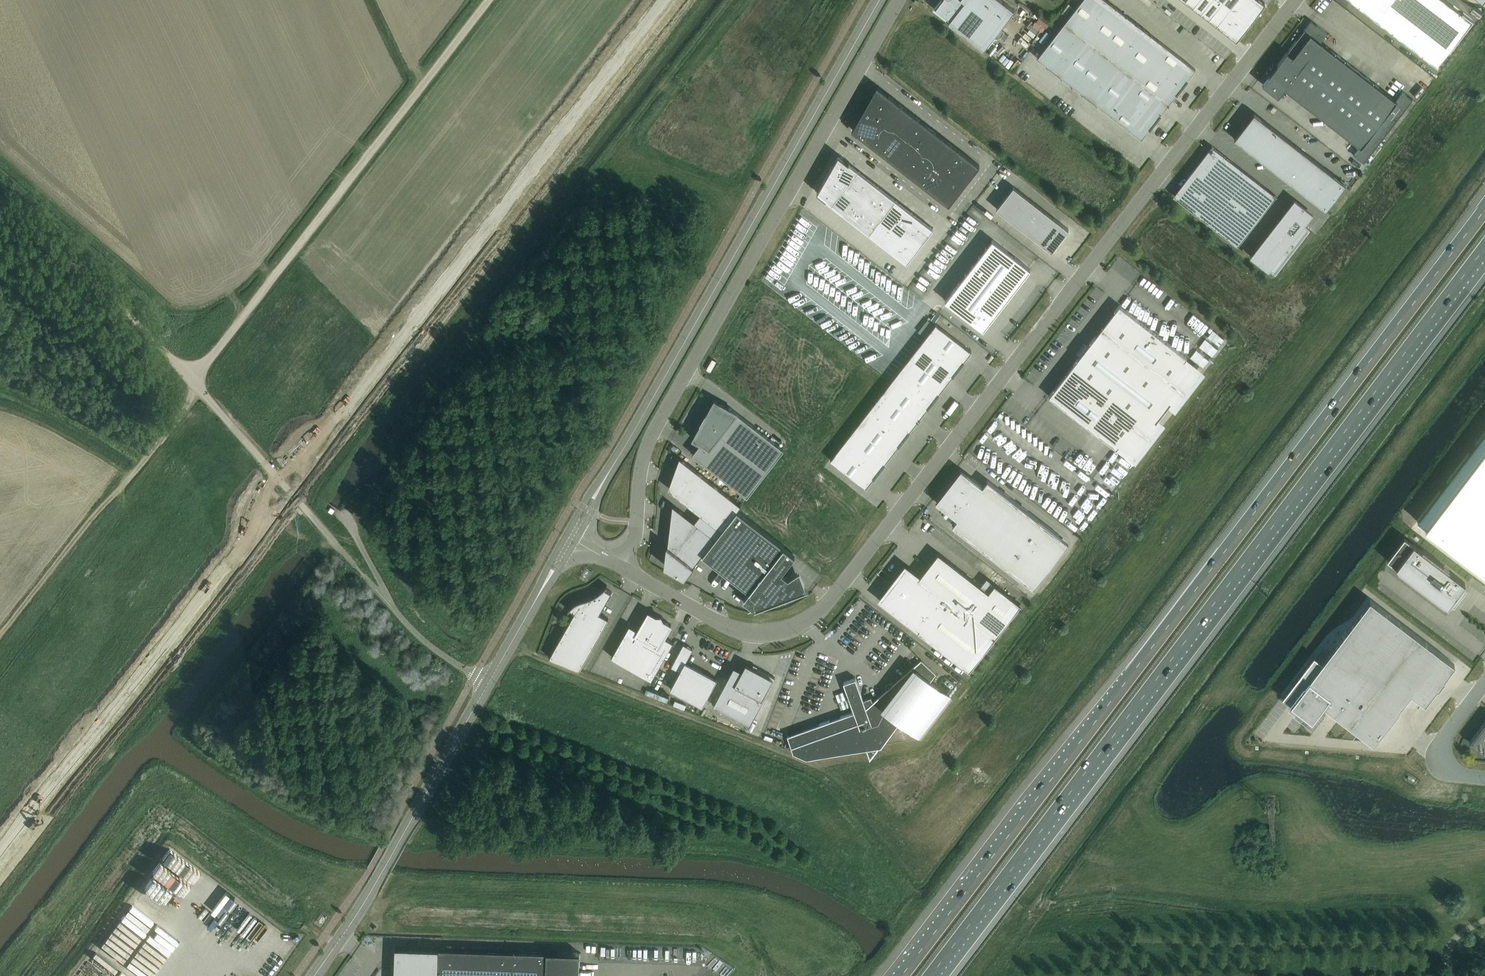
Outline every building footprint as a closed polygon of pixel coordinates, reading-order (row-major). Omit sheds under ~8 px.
[(935,7),(950,19),(948,21),(983,49),(1014,9),(1002,0),(941,0),(935,7)] [(1064,22),(1169,103),(1168,103),(1176,93),(1188,79),(1187,79),(1195,68),(1150,33),(1151,33),(1136,22),(1126,15),(1126,14),(1125,13),(1125,14),(1115,6),(1116,6),(1108,0),(1081,0),(1064,22)] [(1236,38),(1265,0),(1185,0),(1236,38)] [(1433,64),(1469,19),(1444,0),(1347,0),(1433,64)] [(1035,30),(1039,25),(1033,20),(1029,25),(1035,30)] [(1279,97),(1285,88),(1359,145),(1353,154),(1363,162),(1412,99),(1402,91),(1395,99),(1321,41),(1327,33),(1311,20),(1262,84),(1279,97)] [(1169,103),(1064,22),(1037,57),(1047,65),(1046,65),(1061,77),(1061,76),(1071,84),(1071,85),(1072,84),(1082,92),(1081,92),(1096,104),(1096,103),(1141,138),(1149,128),(1150,128),(1161,114),(1160,113),(1168,104),(1169,103)] [(1025,47),(1031,39),(1025,34),(1019,42),(1025,47)] [(1407,84),(1412,74),(1402,68),(1396,78),(1407,84)] [(949,204),(979,164),(877,85),(852,129),(949,204)] [(1234,138),(1325,209),(1345,183),(1254,112),(1248,119),(1247,119),(1244,123),(1245,123),(1234,138)] [(1225,235),(1237,244),(1276,195),(1230,160),(1211,146),(1190,172),(1191,172),(1185,179),(1192,184),(1179,200),(1225,235)] [(838,154),(816,191),(906,261),(933,227),(838,154)] [(1010,218),(1027,196),(1013,186),(996,208),(1010,218)] [(1023,229),(1041,207),(1027,196),(1010,218),(1023,229)] [(1294,198),(1250,255),(1275,275),(1309,230),(1303,224),(1313,212),(1294,198)] [(1037,240),(1054,218),(1041,207),(1023,229),(1037,240)] [(972,216),(969,219),(978,226),(981,223),(972,216)] [(1054,218),(1037,240),(1051,250),(1068,228),(1054,218)] [(1030,268),(992,239),(945,299),(983,329),(1030,268)] [(1119,304),(1048,395),(1116,447),(1118,444),(1134,456),(1200,372),(1184,360),(1186,357),(1119,304)] [(971,350),(935,322),(883,391),(918,418),(971,350)] [(918,418),(883,391),(863,416),(830,459),(866,486),(918,418)] [(747,496),(783,448),(729,405),(728,407),(714,399),(706,414),(705,414),(701,422),(693,438),(700,442),(692,453),(747,496)] [(1434,517),(1484,559),(1484,444),(1434,517)] [(740,504),(682,458),(682,461),(684,463),(676,473),(683,479),(674,490),(690,502),(690,503),(689,504),(702,514),(696,522),(715,537),(721,529),(737,508),(740,504)] [(952,524),(1033,587),(1068,542),(987,478),(982,485),(961,469),(935,501),(957,518),(952,524)] [(715,537),(702,553),(748,590),(743,597),(751,604),(748,605),(755,603),(756,605),(754,606),(775,598),(771,599),(770,597),(801,586),(771,562),(784,545),(737,508),(721,529),(715,537)] [(684,576),(702,553),(715,537),(696,522),(679,509),(672,517),(677,521),(671,528),(676,532),(670,540),(675,545),(670,552),(669,552),(667,566),(684,576)] [(1464,588),(1461,586),(1465,582),(1413,543),(1406,538),(1389,560),(1396,565),(1396,566),(1447,605),(1450,601),(1453,603),(1464,588)] [(912,571),(907,578),(900,573),(886,592),(892,597),(887,603),(919,628),(918,630),(969,669),(1020,603),(994,583),(988,591),(938,552),(919,577),(912,571)] [(601,589),(599,590),(594,594),(592,595),(589,596),(583,598),(576,601),(575,602),(574,602),(572,604),(571,605),(568,608),(568,609),(569,608),(575,611),(549,656),(579,669),(608,618),(599,612),(611,591),(605,587),(607,585),(603,588),(601,589)] [(1313,654),(1282,696),(1311,718),(1323,703),(1373,742),(1399,707),(1398,707),(1410,691),(1429,667),(1443,677),(1454,663),(1370,598),(1330,651),(1322,661),(1314,655),(1313,654)] [(629,624),(611,656),(651,679),(673,641),(664,636),(671,624),(662,619),(661,616),(657,616),(648,611),(638,629),(629,624)] [(679,670),(669,688),(700,705),(716,679),(685,661),(690,652),(681,647),(670,665),(679,670)] [(936,672),(933,670),(921,659),(893,683),(892,681),(891,682),(890,682),(889,682),(889,683),(887,684),(886,684),(885,684),(885,685),(887,688),(873,701),(871,696),(863,699),(855,677),(843,681),(854,711),(787,735),(793,751),(807,756),(867,747),(870,755),(898,719),(919,736),(950,696),(930,680),(936,672)] [(587,677),(592,666),(588,663),(582,674),(587,677)] [(755,669),(751,667),(752,666),(745,663),(738,676),(732,672),(733,670),(732,669),(713,705),(750,724),(762,701),(760,700),(761,698),(762,698),(768,686),(768,685),(770,681),(772,682),(775,677),(757,667),(755,669)] [(1469,741),(1484,754),(1484,720),(1469,741)] [(579,952),(438,948),(395,946),(394,975),(579,975),(579,952)]
